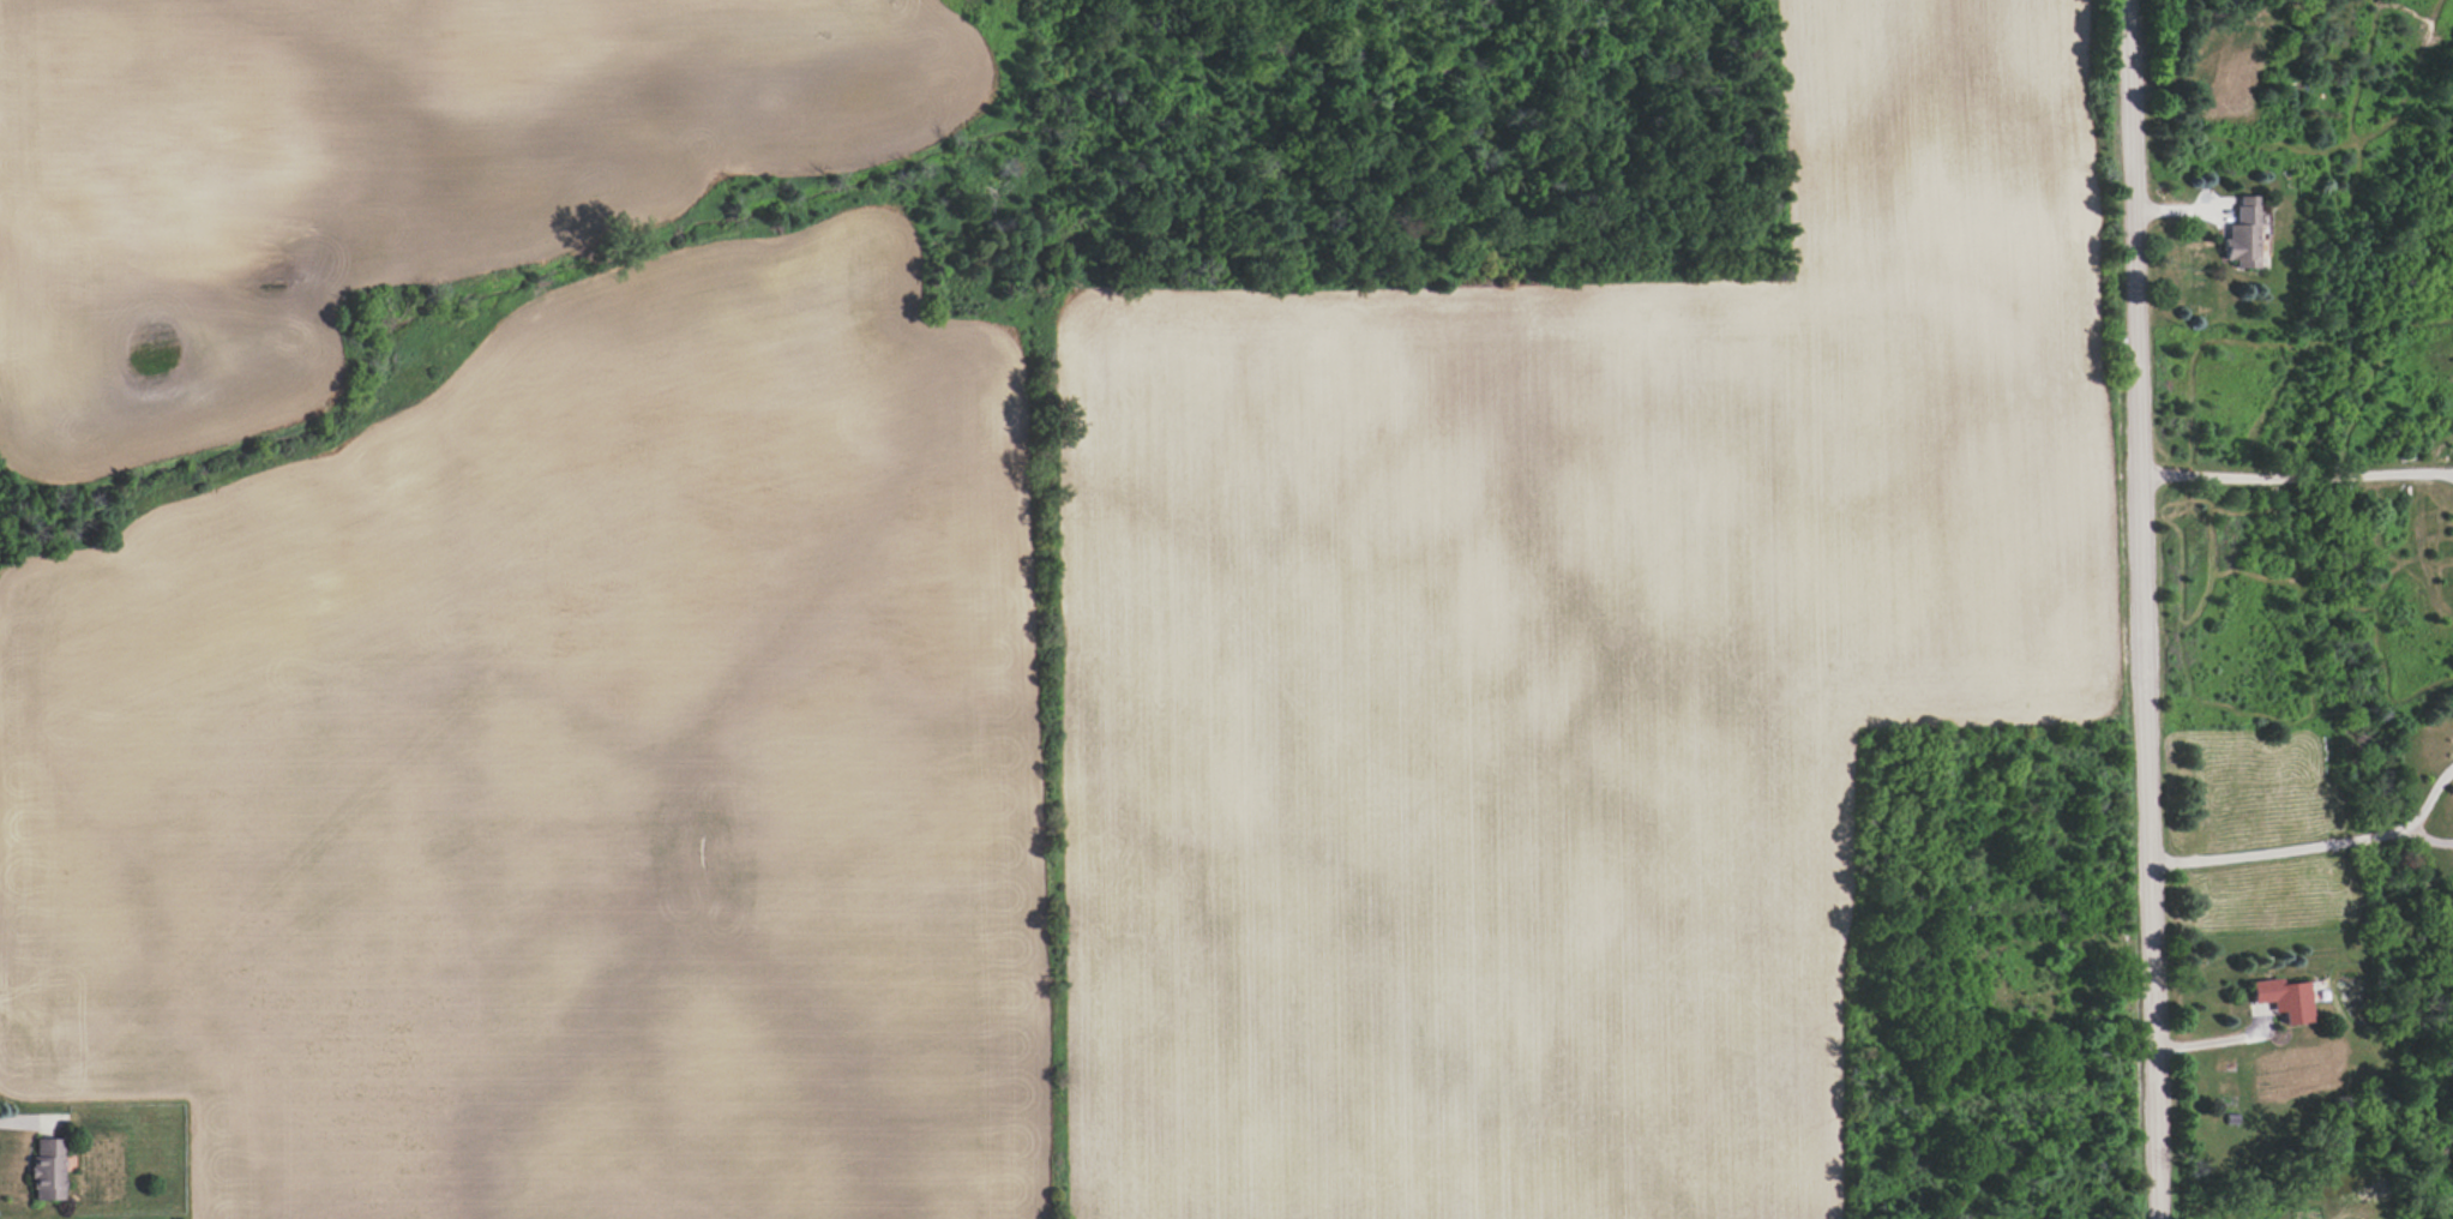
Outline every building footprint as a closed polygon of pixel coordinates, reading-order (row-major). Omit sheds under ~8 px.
[(2257,268),(2259,196),(2236,196),(2235,224),(2226,224),(2225,238),(2223,238),(2222,260),(2233,261),(2233,267),(2257,268)] [(2282,1024),(2311,1022),(2308,982),(2276,984),(2275,979),(2250,980),(2251,1003),(2271,1002),(2272,1012),(2281,1012),(2282,1024)] [(31,1139),(33,1200),(64,1200),(63,1138),(31,1139)]
